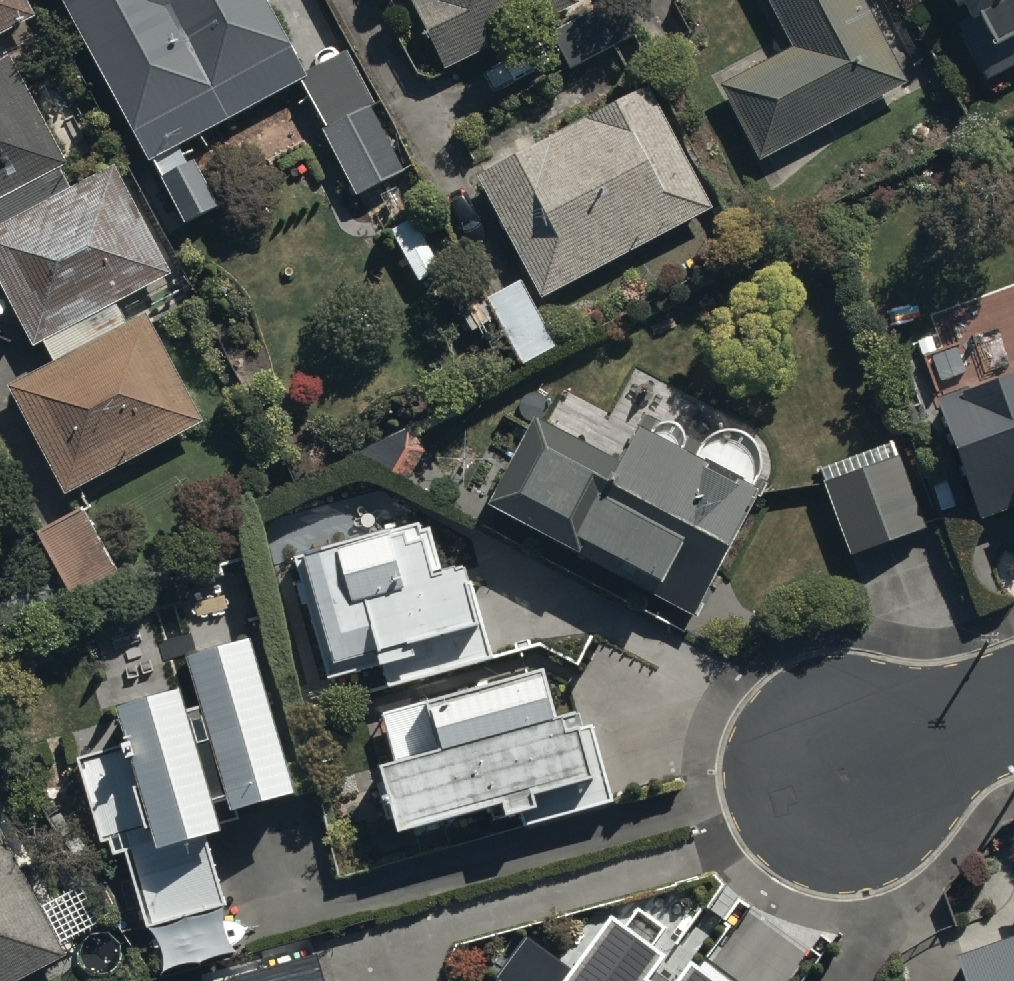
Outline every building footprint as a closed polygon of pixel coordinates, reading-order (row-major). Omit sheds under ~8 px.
[(35,7),(31,0),(0,0),(0,25),(35,7)] [(306,67),(307,67),(270,0),(66,0),(188,220),(220,201),(192,151),(186,154),(178,139),(301,75),(300,72),(306,67)] [(442,62),(574,0),(414,0),(442,62)] [(789,44),(715,81),(754,157),(906,79),(866,0),(767,0),(789,44)] [(979,30),(963,39),(984,79),(1013,63),(1013,0),(963,0),(979,30)] [(300,72),(301,75),(326,123),(321,125),(358,194),(409,164),(346,46),(306,67),(300,72)] [(69,182),(58,161),(66,157),(8,50),(0,54),(0,221),(69,182)] [(476,169),(540,292),(713,203),(649,79),(597,106),(603,117),(559,139),(554,129),(476,169)] [(0,221),(0,277),(34,340),(41,336),(53,358),(128,322),(115,298),(175,266),(116,157),(69,182),(0,221)] [(521,275),(456,308),(490,374),(555,340),(521,275)] [(128,322),(53,358),(9,382),(67,491),(206,417),(149,311),(128,322)] [(980,512),(1013,500),(1013,360),(934,390),(980,512)] [(494,501),(584,547),(590,535),(673,581),(663,600),(703,622),(764,484),(765,482),(767,480),(768,477),(769,474),(769,472),(770,469),(770,466),(770,463),(770,461),(769,458),(769,455),(768,453),(766,450),(765,448),(763,445),(762,443),(760,441),(758,440),(755,438),(753,437),(750,435),(748,434),(745,434),(742,433),(740,433),(737,433),(734,433),(731,434),(729,434),(726,435),(723,437),(721,438),(719,440),(716,441),(715,443),(713,445),(711,448),(710,450),(709,453),(708,455),(694,448),(694,447),(695,445),(695,444),(695,442),(695,441),(695,439),(694,438),(694,437),(693,435),(693,434),(692,433),(691,432),(690,430),(689,429),(688,428),(687,428),(686,427),(685,426),(683,425),(682,425),(681,425),(679,424),(678,424),(676,424),(675,424),(673,424),(672,425),(670,425),(669,426),(668,427),(667,427),(665,428),(664,429),(663,430),(662,431),(629,414),(622,426),(571,400),(560,421),(540,411),(494,501)] [(818,464),(849,549),(922,522),(891,437),(818,464)] [(326,668),(380,655),(386,677),(489,651),(464,550),(437,557),(426,513),(295,546),(326,668)] [(226,903),(206,826),(241,817),(236,801),(294,785),(252,629),(187,647),(201,699),(189,702),(183,682),(117,702),(129,743),(78,758),(102,838),(110,836),(115,853),(129,849),(148,923),(226,903)] [(378,759),(394,825),(494,800),(498,815),(526,809),(530,824),(610,805),(592,729),(584,731),(578,706),(553,712),(543,669),(424,697),(425,703),(380,714),(390,756),(378,759)] [(68,953),(2,823),(0,824),(0,980),(12,980),(68,953)] [(645,974),(664,949),(655,943),(666,929),(637,908),(626,924),(607,910),(566,968),(526,939),(498,978),(502,980),(655,980),(645,974)] [(718,960),(748,980),(787,980),(805,956),(749,917),(718,960)] [(955,947),(967,980),(1013,980),(1013,926),(955,947)] [(319,954),(235,977),(236,980),(327,980),(319,954)] [(690,956),(672,980),(724,980),(690,956)]
